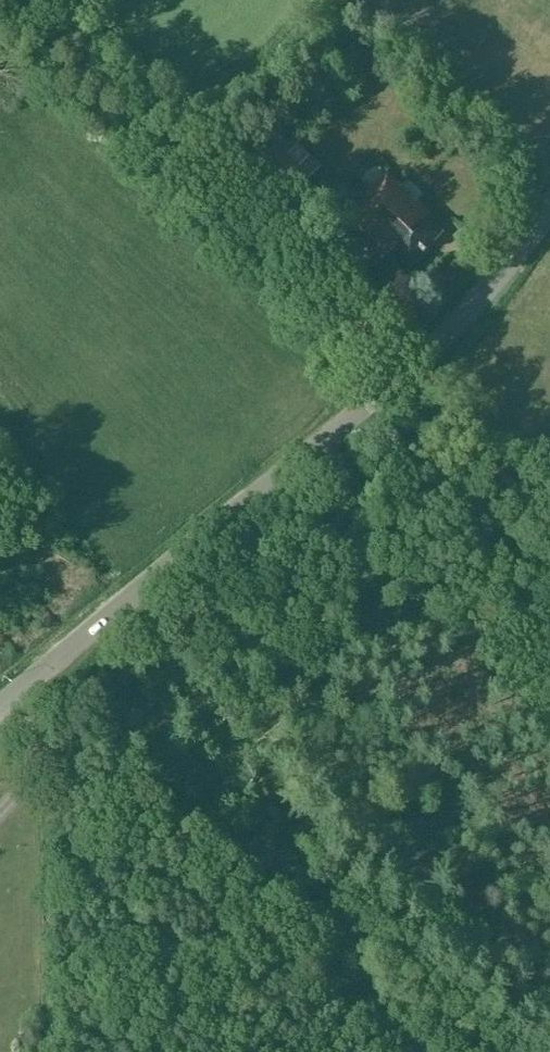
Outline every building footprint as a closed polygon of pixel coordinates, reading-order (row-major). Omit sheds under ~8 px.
[(277,146),(261,162),(292,192),(308,177),(277,146)] [(405,273),(434,244),(432,242),(445,229),(386,172),(345,215),(405,273)]
